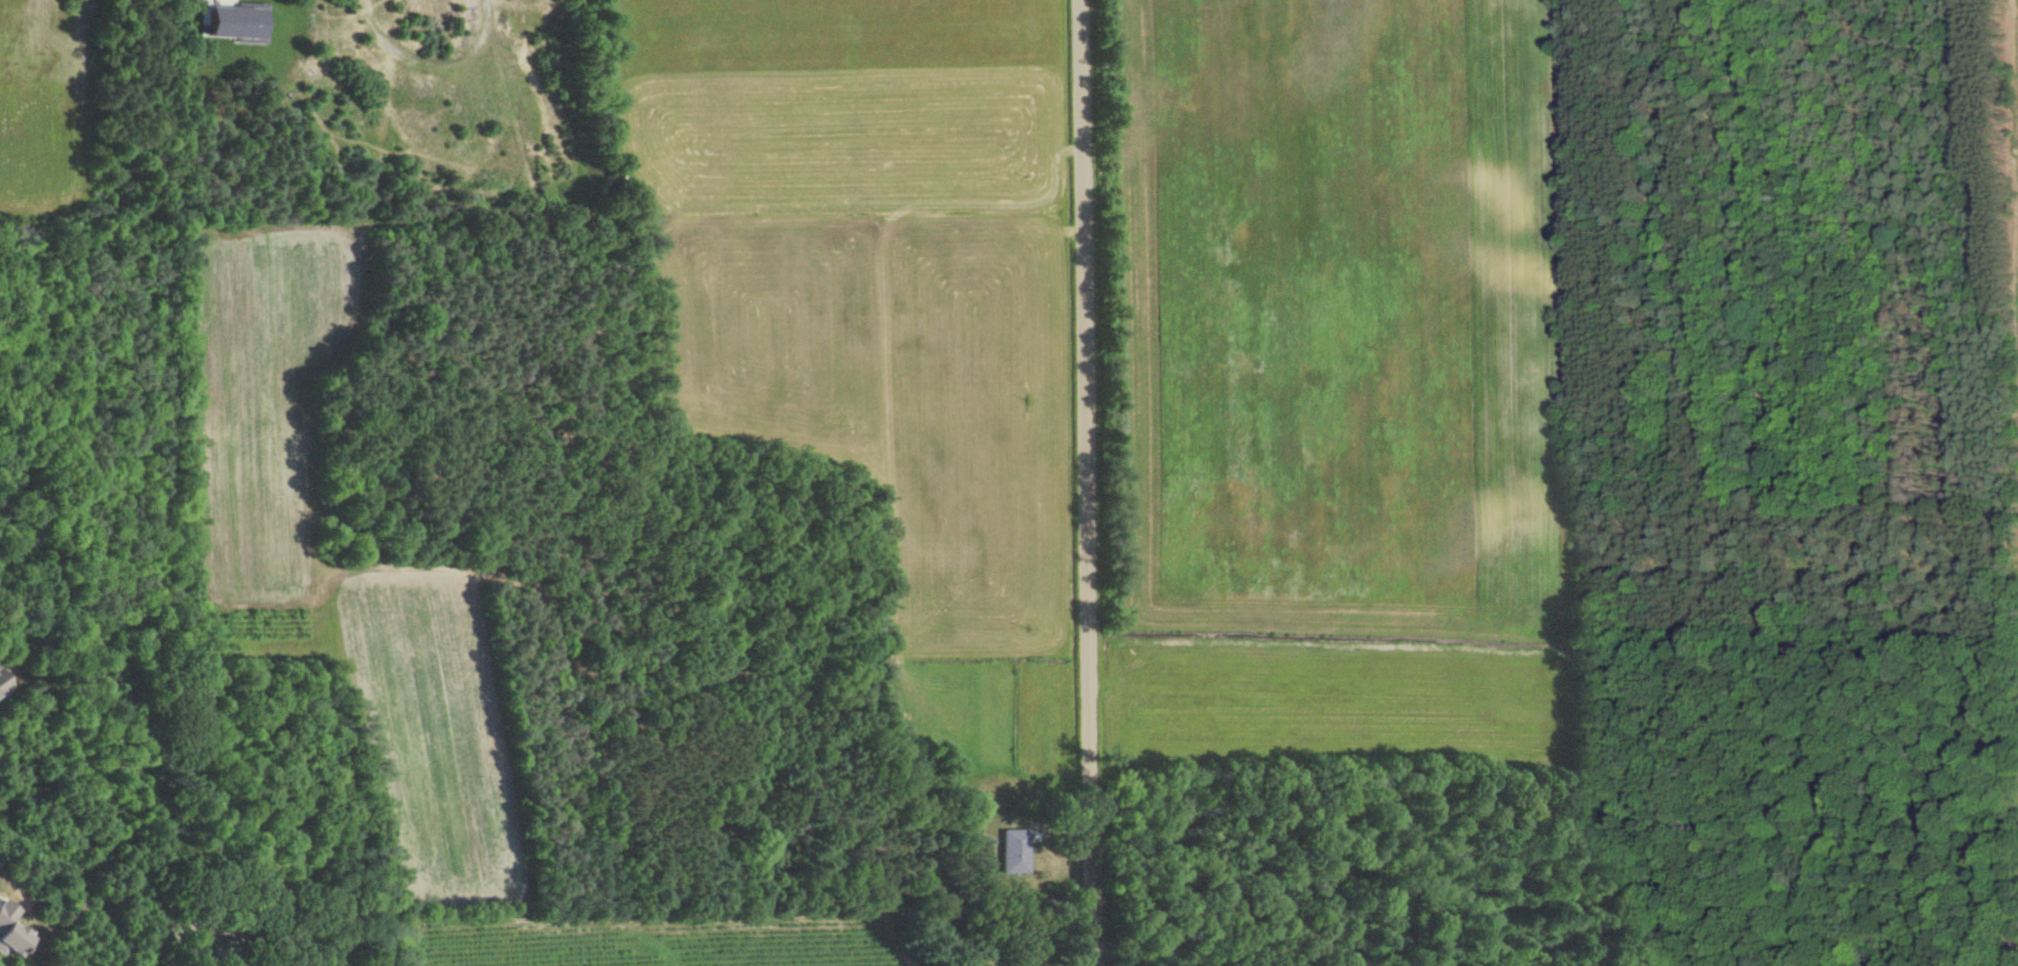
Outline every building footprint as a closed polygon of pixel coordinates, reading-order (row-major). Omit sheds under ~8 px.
[(266,41),(268,10),(205,6),(204,38),(266,41)] [(15,685),(0,663),(0,695),(15,685)] [(1028,872),(1026,829),(1001,829),(1002,873),(1028,872)] [(0,899),(0,953),(2,949),(11,955),(26,934),(9,923),(17,910),(0,899)]
